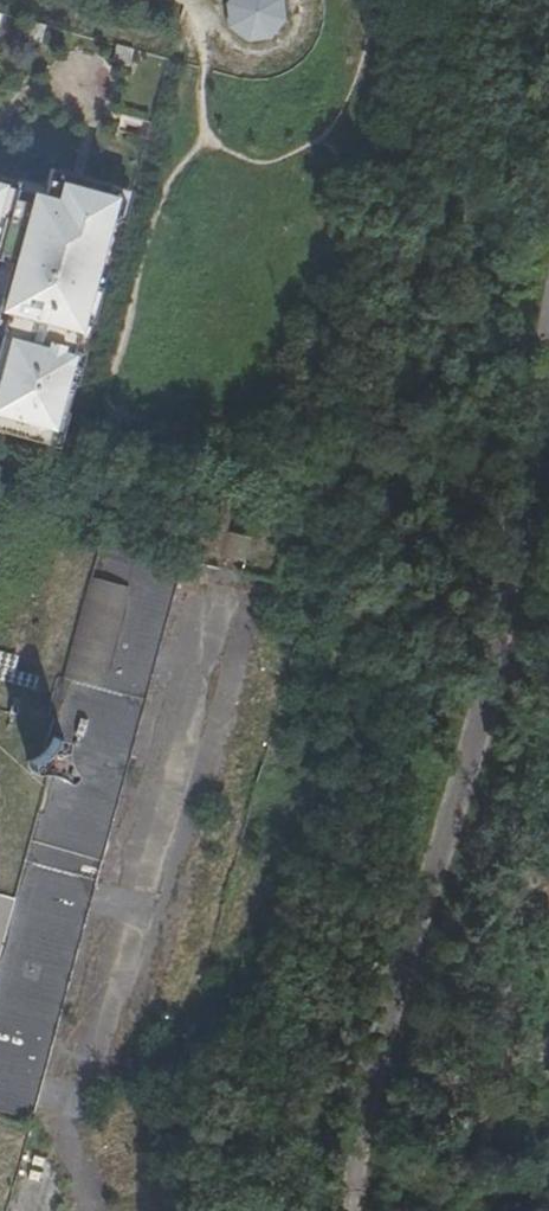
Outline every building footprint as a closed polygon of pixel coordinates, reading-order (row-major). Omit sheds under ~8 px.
[(228,38),(281,35),(279,0),(226,0),(228,38)] [(17,265),(10,293),(6,292),(1,311),(0,310),(0,431),(45,443),(53,413),(63,415),(73,381),(63,378),(70,350),(80,353),(89,319),(80,316),(88,288),(97,291),(106,257),(97,254),(106,221),(115,223),(117,216),(121,201),(103,196),(106,185),(49,169),(44,186),(41,197),(14,189),(16,182),(0,178),(0,260),(17,265)] [(16,182),(14,189),(41,197),(44,186),(17,179),(16,182)] [(121,201),(117,216),(123,218),(131,192),(106,185),(103,196),(121,201)] [(7,267),(0,293),(0,310),(1,311),(6,292),(10,293),(17,265),(0,260),(0,265),(7,267)] [(88,288),(80,316),(89,319),(92,320),(100,292),(97,291),(88,288)] [(70,350),(63,378),(73,381),(75,382),(83,354),(80,353),(70,350)] [(53,413),(45,443),(58,447),(66,416),(63,415),(53,413)] [(181,556),(100,535),(88,579),(62,675),(57,674),(45,716),(51,718),(42,750),(27,758),(32,772),(46,772),(12,896),(0,893),(0,1109),(30,1118),(40,1078),(57,1017),(75,951),(90,894),(104,840),(118,787),(131,740),(143,694),(157,643),(164,619),(179,561),(181,556)] [(179,561),(164,619),(221,633),(237,576),(179,561)]
